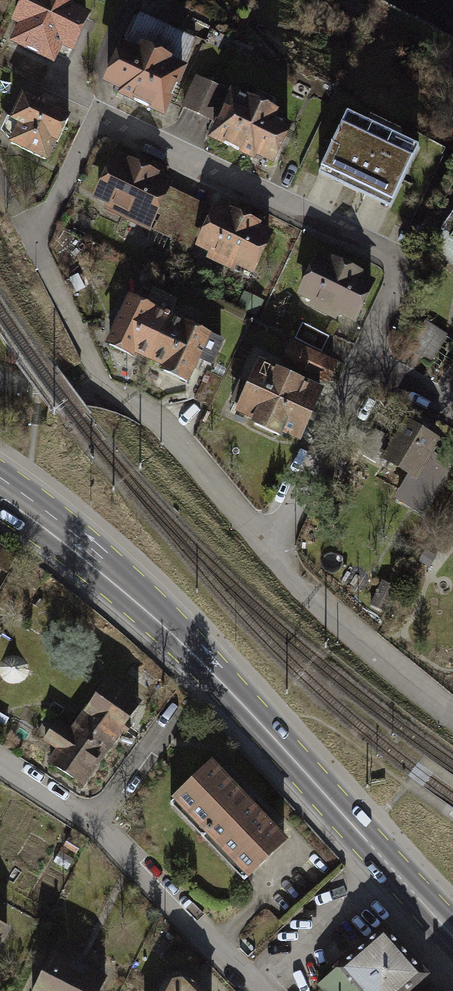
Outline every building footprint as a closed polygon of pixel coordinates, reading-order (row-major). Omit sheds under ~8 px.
[(68,0),(41,0),(29,26),(42,32),(35,47),(75,67),(83,51),(95,58),(113,22),(68,0)] [(209,73),(143,42),(119,94),(185,124),(209,73)] [(317,125),(247,93),(225,140),(296,172),(317,125)] [(90,124),(38,100),(27,123),(37,127),(30,144),(65,160),(71,147),(77,150),(90,124)] [(424,174),(350,136),(332,171),(352,181),(343,199),(385,220),(394,202),(407,208),(424,174)] [(186,184),(124,155),(101,202),(164,231),(186,184)] [(287,232),(230,203),(209,243),(266,273),(287,232)] [(393,285),(329,254),(307,299),(371,329),(393,285)] [(230,334),(143,292),(115,350),(202,392),(230,334)] [(413,352),(433,364),(451,334),(431,322),(413,352)] [(345,397),(277,363),(252,413),(320,446),(345,397)] [(384,468),(388,460),(412,475),(404,487),(421,498),(443,462),(429,454),(436,444),(406,425),(404,430),(379,415),(371,428),(377,431),(363,455),(384,468)] [(0,550),(0,568),(8,572),(15,558),(0,550)] [(142,704),(108,680),(72,732),(58,722),(47,739),(61,749),(52,762),(85,785),(142,704)] [(285,838),(215,762),(175,798),(246,874),(285,838)] [(9,928),(0,923),(0,946),(9,928)] [(383,928),(315,987),(319,990),(356,990),(410,990),(426,977),(383,928)] [(55,951),(35,990),(100,990),(107,977),(55,951)] [(162,990),(205,990),(186,972),(170,975),(162,990)]
